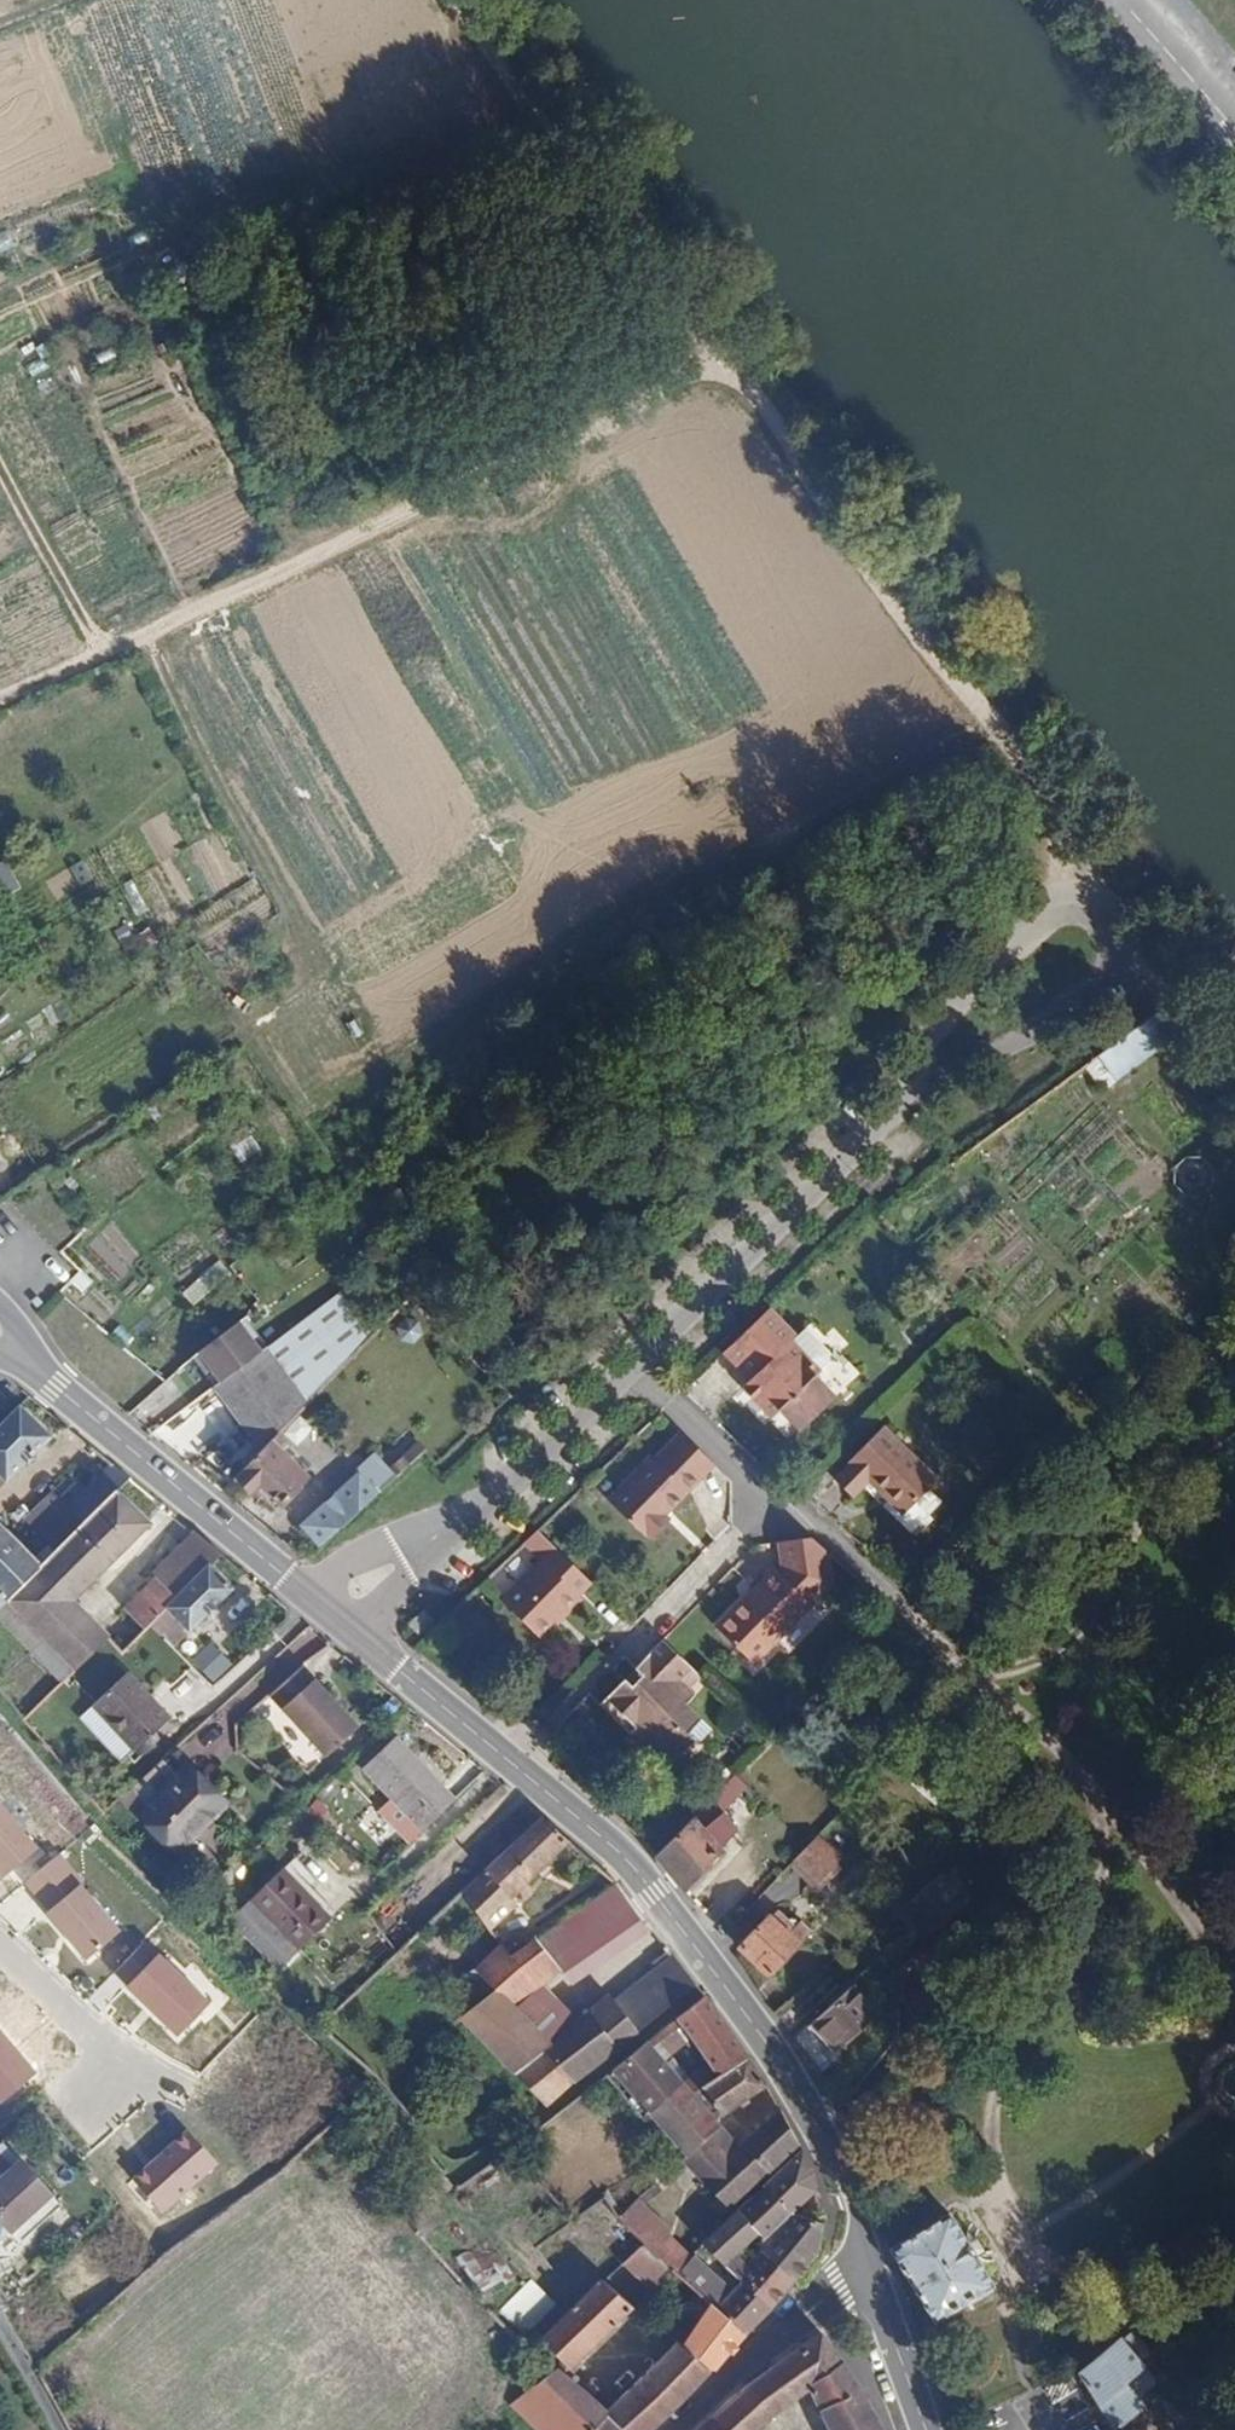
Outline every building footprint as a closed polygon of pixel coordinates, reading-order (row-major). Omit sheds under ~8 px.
[(16,885),(0,859),(0,895),(16,885)] [(129,879),(118,887),(135,917),(147,910),(129,879)] [(123,924),(112,930),(127,958),(138,951),(123,924)] [(147,927),(133,935),(141,948),(155,940),(147,927)] [(1176,1031),(1159,1008),(1091,1058),(1108,1081),(1176,1031)] [(144,1127),(159,1116),(152,1104),(136,1115),(144,1127)] [(243,1127),(224,1140),(240,1162),(259,1149),(243,1127)] [(217,1260),(180,1293),(192,1307),(229,1273),(217,1260)] [(81,1271),(70,1282),(81,1293),(92,1282),(81,1271)] [(205,1392),(202,1394),(258,1452),(276,1432),(372,1332),(338,1292),(266,1346),(205,1392)] [(788,1336),(763,1309),(723,1348),(717,1353),(743,1380),(737,1388),(755,1407),(760,1407),(769,1417),(775,1413),(795,1432),(830,1397),(807,1374),(829,1354),(829,1345),(804,1321),(788,1336)] [(243,1318),(183,1362),(192,1373),(205,1392),(266,1346),(243,1318)] [(405,1319),(395,1327),(398,1341),(412,1344),(421,1335),(417,1320),(405,1319)] [(186,1378),(192,1373),(183,1362),(177,1367),(186,1378)] [(1124,1399),(1125,1395),(1124,1392),(1122,1389),(1118,1387),(1115,1387),(1110,1389),(1108,1392),(1107,1397),(1109,1401),(1111,1403),(1117,1404),(1122,1402),(1124,1399)] [(0,1420),(0,1503),(58,1445),(18,1402),(8,1412),(0,1420)] [(935,1479),(880,1425),(848,1457),(848,1463),(833,1478),(850,1495),(866,1480),(902,1512),(935,1479)] [(312,1455),(327,1443),(314,1427),(299,1439),(312,1455)] [(662,1511),(713,1461),(681,1429),(655,1456),(650,1452),(607,1495),(642,1532),(645,1529),(651,1534),(667,1518),(662,1511)] [(258,1452),(236,1473),(251,1490),(260,1482),(279,1501),(303,1475),(275,1445),(281,1438),(276,1432),(258,1452)] [(421,1452),(423,1448),(416,1440),(388,1467),(395,1475),(421,1452)] [(128,1477),(102,1454),(68,1490),(71,1492),(91,1514),(116,1489),(128,1477)] [(355,1472),(375,1493),(383,1486),(363,1464),(355,1472)] [(301,1522),(320,1544),(375,1493),(355,1472),(301,1522)] [(52,1553),(4,1600),(0,1605),(0,1617),(60,1682),(107,1639),(72,1599),(148,1523),(116,1489),(91,1514),(55,1549),(52,1553)] [(91,1514),(71,1492),(48,1514),(47,1526),(57,1537),(51,1544),(55,1549),(91,1514)] [(4,1600),(52,1553),(42,1542),(28,1552),(0,1523),(0,1596),(4,1600)] [(537,1526),(522,1539),(539,1556),(553,1542),(537,1526)] [(219,1552),(195,1532),(150,1577),(154,1580),(174,1600),(203,1571),(208,1565),(219,1552)] [(834,1590),(827,1553),(810,1537),(779,1540),(783,1567),(748,1603),(742,1601),(716,1629),(756,1669),(834,1590)] [(553,1542),(539,1556),(486,1610),(524,1645),(546,1622),(552,1625),(579,1596),(575,1592),(589,1578),(553,1542)] [(203,1571),(174,1600),(149,1624),(171,1646),(231,1588),(208,1565),(203,1571)] [(174,1600),(154,1580),(130,1603),(130,1614),(144,1630),(149,1624),(174,1600)] [(420,1608),(405,1621),(415,1632),(430,1618),(420,1608)] [(663,1635),(636,1664),(645,1672),(634,1681),(626,1673),(600,1700),(631,1728),(636,1728),(660,1750),(684,1748),(694,1738),(688,1730),(702,1717),(690,1706),(687,1703),(695,1693),(680,1677),(692,1664),(663,1635)] [(190,1665),(204,1679),(210,1672),(197,1659),(190,1665)] [(287,1710),(320,1678),(305,1663),(272,1695),(287,1710)] [(125,1678),(89,1710),(128,1755),(165,1724),(125,1678)] [(332,1759),(367,1726),(320,1678),(287,1710),(332,1759)] [(688,1730),(694,1738),(699,1741),(714,1729),(702,1717),(688,1730)] [(420,1829),(451,1798),(400,1746),(370,1775),(389,1796),(420,1829)] [(225,1809),(170,1751),(125,1791),(180,1850),(225,1809)] [(738,1774),(718,1792),(731,1807),(751,1788),(738,1774)] [(712,1795),(655,1854),(657,1856),(683,1887),(738,1828),(712,1795)] [(408,1840),(420,1829),(389,1796),(377,1808),(408,1840)] [(0,1801),(0,1802),(0,1871),(5,1876),(39,1847),(0,1801)] [(539,1816),(539,1815),(461,1890),(486,1928),(512,1904),(508,1896),(566,1839),(539,1816)] [(809,1843),(795,1858),(820,1885),(839,1867),(813,1838),(809,1843)] [(84,1879),(61,1853),(23,1885),(85,1961),(120,1929),(81,1884),(84,1879)] [(943,1870),(895,1908),(918,1937),(965,1901),(943,1870)] [(284,1873),(252,1905),(295,1947),(327,1915),(284,1873)] [(629,1923),(607,1889),(532,1940),(555,1973),(629,1923)] [(738,1945),(768,1977),(807,1936),(779,1908),(771,1916),(768,1913),(738,1945)] [(908,2012),(914,2020),(949,1993),(975,1973),(955,1946),(944,1931),(882,1979),(908,2012)] [(532,1940),(507,1958),(532,1991),(555,1973),(532,1940)] [(507,1958),(500,1947),(474,1970),(492,1992),(542,2048),(567,2027),(532,1991),(507,1958)] [(210,2001),(158,1952),(126,1985),(177,2036),(210,2001)] [(693,1983),(670,1953),(588,2021),(581,2015),(567,2027),(542,2048),(492,1992),(457,2017),(496,2056),(517,2077),(546,2104),(572,2081),(604,2056),(693,1983)] [(854,1987),(813,2023),(838,2050),(878,2016),(854,1987)] [(717,2074),(745,2058),(703,1996),(676,2017),(690,2037),(708,2062),(717,2074)] [(690,2037),(676,2017),(646,2041),(664,2062),(690,2037)] [(37,2071),(0,2031),(0,2103),(37,2071)] [(611,2070),(650,2113),(682,2083),(664,2062),(646,2041),(611,2070)] [(714,2117),(764,2086),(745,2058),(717,2074),(689,2091),(682,2083),(650,2113),(684,2155),(710,2132),(719,2124),(714,2117)] [(727,2207),(797,2143),(778,2109),(730,2153),(700,2179),(700,2180),(727,2207)] [(219,2162),(185,2130),(130,2180),(160,2214),(219,2162)] [(680,2158),(700,2180),(700,2179),(730,2153),(710,2132),(684,2155),(680,2158)] [(789,2211),(816,2190),(814,2174),(802,2153),(764,2187),(789,2211)] [(11,2169),(0,2158),(0,2180),(11,2169)] [(39,2202),(11,2169),(0,2180),(0,2239),(39,2202)] [(760,2248),(794,2278),(812,2254),(819,2246),(820,2223),(789,2212),(789,2211),(764,2187),(703,2243),(735,2275),(748,2261),(738,2249),(756,2230),(761,2233),(760,2248)] [(605,2190),(568,2218),(512,2261),(530,2288),(553,2271),(562,2283),(585,2267),(581,2259),(624,2223),(620,2215),(605,2190)] [(644,2241),(676,2271),(689,2257),(637,2199),(620,2215),(624,2223),(644,2241)] [(39,2202),(0,2239),(6,2245),(44,2208),(39,2202)] [(947,2210),(888,2245),(931,2320),(991,2285),(947,2210)] [(683,2346),(710,2369),(736,2341),(744,2333),(676,2271),(644,2241),(623,2262),(650,2289),(659,2282),(700,2320),(692,2332),(683,2346)] [(740,2280),(770,2307),(772,2305),(794,2278),(760,2248),(748,2261),(735,2275),(740,2280)] [(474,2292),(509,2282),(499,2250),(465,2260),(474,2292)] [(676,2271),(744,2333),(770,2307),(740,2280),(729,2292),(693,2262),(689,2257),(676,2271)] [(601,2279),(541,2338),(563,2359),(572,2366),(634,2304),(601,2279)] [(1131,2330),(1081,2373),(1114,2428),(1141,2407),(1135,2399),(1156,2382),(1143,2364),(1176,2337),(1172,2331),(1165,2336),(1161,2337),(1153,2343),(1153,2348),(1148,2350),(1131,2330)] [(709,2418),(723,2429),(757,2429),(778,2408),(808,2388),(827,2429),(883,2429),(870,2402),(822,2332),(783,2357),(728,2398),(709,2418)] [(629,2429),(647,2429),(705,2375),(710,2369),(683,2346),(675,2340),(609,2411),(629,2429)] [(572,2366),(563,2359),(559,2368),(566,2374),(572,2366)] [(566,2429),(592,2429),(609,2411),(601,2403),(566,2374),(559,2368),(527,2390),(566,2429)] [(527,2390),(512,2401),(542,2429),(566,2429),(527,2390)] [(1232,2406),(1203,2429),(1234,2429),(1234,2409),(1232,2406)] [(609,2411),(592,2429),(629,2429),(609,2411)] [(709,2418),(698,2429),(723,2429),(709,2418)]
